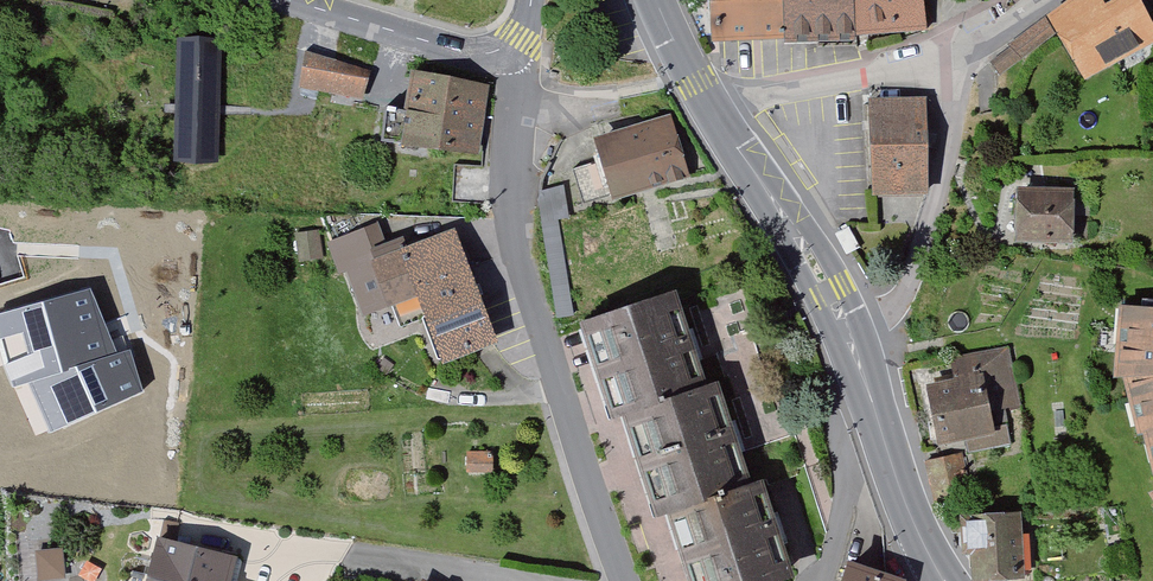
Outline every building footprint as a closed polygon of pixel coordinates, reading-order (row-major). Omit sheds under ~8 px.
[(714,37),(786,35),(857,32),(918,31),(917,0),(714,0),(714,37)] [(1053,13),(1090,77),(1152,41),(1152,24),(1139,0),(1117,0),(1106,7),(1102,0),(1075,0),(1053,13)] [(1046,21),(1016,45),(1026,57),(1055,33),(1046,21)] [(220,39),(179,37),(175,157),(216,159),(220,39)] [(368,70),(311,58),(305,86),(362,97),(368,70)] [(486,88),(420,76),(413,110),(394,107),(389,136),(475,152),(486,88)] [(919,101),(873,102),(875,192),(922,191),(919,101)] [(668,120),(600,140),(607,162),(576,171),(585,203),(684,173),(668,120)] [(1075,194),(1024,191),(1021,238),(1072,241),(1075,194)] [(381,228),(336,246),(363,313),(420,290),(447,356),(493,337),(452,235),(416,249),(412,240),(389,249),(381,228)] [(321,235),(302,236),(303,263),(322,261),(321,235)] [(0,314),(0,351),(3,368),(15,389),(29,384),(51,432),(145,392),(130,350),(117,352),(91,290),(0,314)] [(589,318),(616,402),(627,398),(659,500),(670,496),(696,580),(741,580),(786,567),(759,480),(747,484),(715,383),(701,387),(671,292),(589,318)] [(1126,313),(1123,376),(1131,378),(1152,468),(1152,315),(1126,313)] [(1010,354),(956,361),(959,384),(933,387),(940,443),(993,436),(990,409),(1017,406),(1010,354)] [(964,460),(931,464),(937,503),(970,498),(964,460)] [(1021,516),(977,516),(978,576),(1022,575),(1021,516)] [(72,539),(44,542),(47,574),(75,571),(72,539)] [(164,542),(154,580),(228,580),(234,559),(164,542)] [(855,560),(848,580),(900,580),(901,578),(855,560)]
